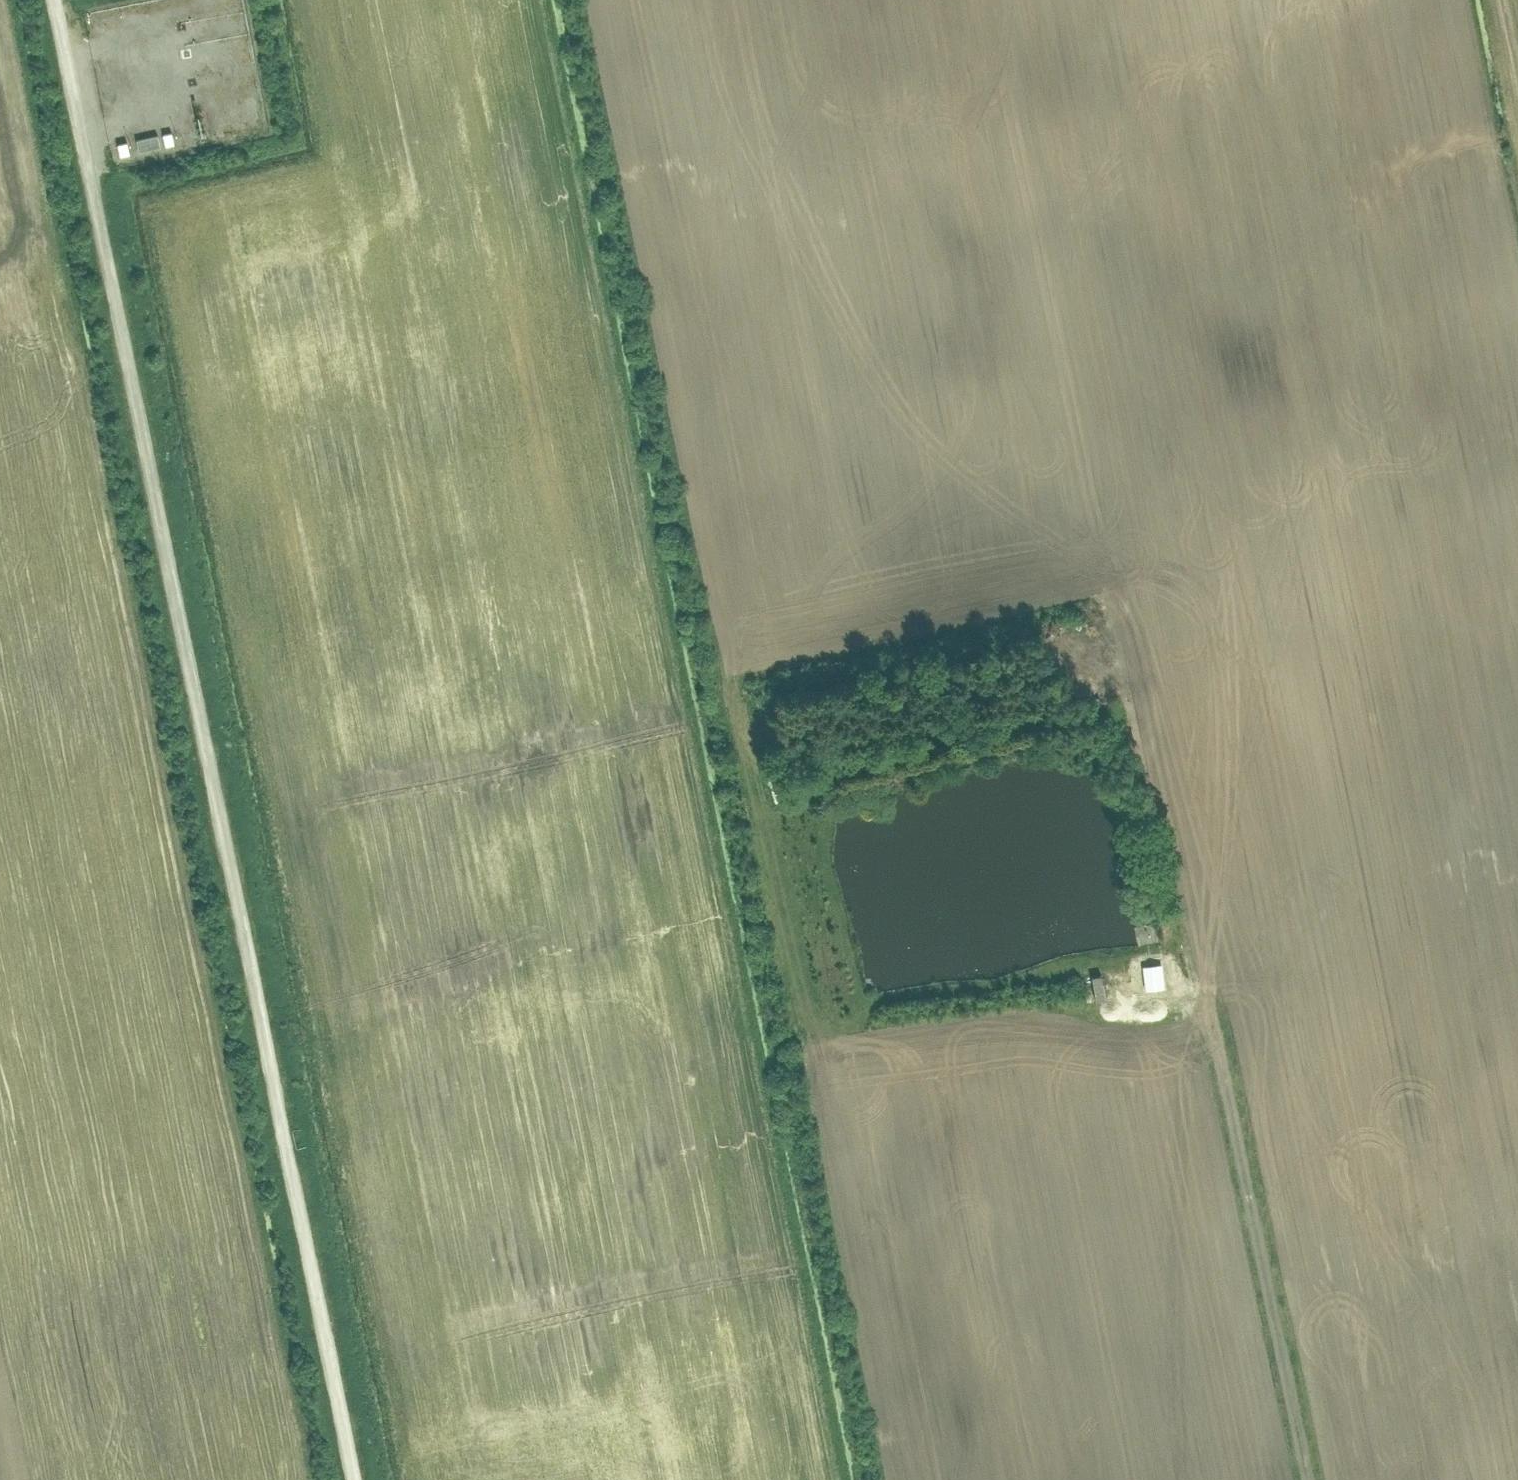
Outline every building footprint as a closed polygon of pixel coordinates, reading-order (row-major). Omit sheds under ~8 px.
[(1143,978),(1166,977),(1166,967),(1142,968),(1143,978)]
